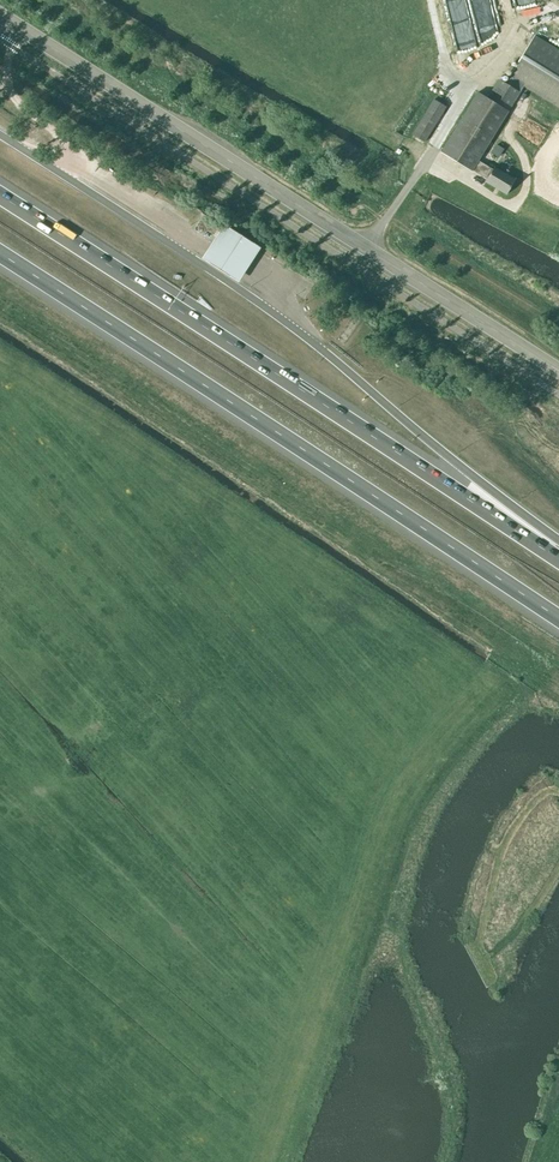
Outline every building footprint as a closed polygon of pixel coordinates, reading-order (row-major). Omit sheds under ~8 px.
[(535,36),(506,84),(498,79),(487,98),(476,92),(440,151),(472,170),(473,170),(487,179),(486,181),(507,194),(516,179),(495,167),(493,169),(478,160),(523,86),(558,107),(558,51),(535,36)] [(424,142),(445,107),(433,100),(412,134),(424,142)] [(226,220),(204,255),(241,279),(264,244),(226,220)]
